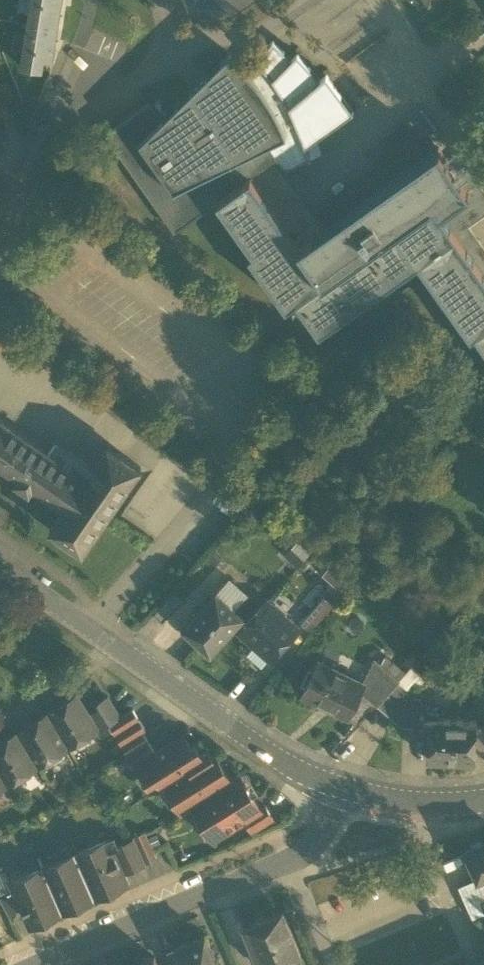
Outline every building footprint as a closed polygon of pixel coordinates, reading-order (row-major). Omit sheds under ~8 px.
[(29,23),(56,28),(60,0),(33,0),(29,23)] [(56,28),(29,23),(22,66),(41,69),(43,58),(51,60),(56,28)] [(273,39),(248,70),(260,85),(276,109),(287,133),(267,143),(286,169),(308,159),(308,160),(310,160),(309,157),(317,153),(314,140),(354,112),(326,73),(320,79),(298,52),(292,58),(273,39)] [(286,169),(267,143),(287,133),(276,109),(260,85),(248,70),(239,60),(229,52),(162,117),(149,102),(106,133),(175,230),(218,200),(253,250),(249,253),(286,305),(296,297),(318,331),(418,259),(471,333),(475,331),(483,342),(483,274),(438,209),(481,179),(468,161),(455,170),(438,146),(326,226),(286,169)] [(82,550),(141,465),(117,449),(94,481),(85,475),(0,416),(0,463),(19,475),(15,481),(29,490),(33,485),(64,506),(49,527),(82,550)] [(107,442),(85,475),(94,481),(117,449),(107,442)] [(183,626),(211,650),(243,613),(215,589),(183,626)] [(154,612),(163,619),(181,599),(173,591),(154,612)] [(269,656),(270,657),(297,626),(267,599),(240,630),(255,644),(256,643),(270,655),(269,656)] [(256,643),(255,644),(269,656),(270,655),(256,643)] [(333,707),(349,714),(362,686),(361,685),(350,680),(352,675),(319,660),(321,657),(318,656),(301,692),(304,693),(305,690),(335,704),(333,707)] [(362,686),(379,702),(395,685),(400,678),(376,657),(361,685),(362,686)] [(402,722),(414,723),(416,700),(395,685),(379,702),(402,722)] [(76,692),(47,710),(69,744),(96,727),(97,726),(89,712),(76,692)] [(98,700),(100,704),(111,720),(120,714),(108,694),(98,700)] [(427,701),(416,700),(414,723),(425,723),(426,709),(427,701)] [(109,721),(111,720),(100,704),(89,712),(97,726),(96,727),(100,733),(112,726),(109,721)] [(112,726),(115,731),(139,717),(133,706),(120,714),(111,720),(109,721),(112,726)] [(428,754),(474,757),(477,718),(438,715),(439,710),(426,709),(425,723),(425,733),(430,733),(428,754)] [(28,722),(17,729),(38,763),(43,760),(44,763),(66,750),(64,747),(69,744),(47,710),(33,719),(32,717),(27,720),(28,722)] [(115,731),(122,741),(145,727),(139,717),(115,731)] [(122,741),(128,752),(149,740),(142,730),(146,728),(145,727),(122,741)] [(7,782),(38,763),(17,729),(0,739),(0,770),(7,782)] [(183,808),(192,802),(231,778),(217,755),(213,757),(208,749),(201,753),(194,742),(190,744),(183,732),(155,749),(137,760),(138,761),(149,779),(157,774),(163,782),(154,788),(154,789),(173,777),(180,788),(172,792),(183,808)] [(155,749),(149,740),(128,752),(125,754),(132,765),(138,761),(137,760),(155,749)] [(231,778),(192,802),(183,808),(183,809),(193,803),(213,836),(243,817),(260,806),(260,805),(240,773),(231,778)] [(243,817),(251,829),(273,816),(265,802),(260,805),(260,806),(243,817)] [(134,833),(135,837),(145,860),(157,855),(145,828),(134,833)] [(109,836),(76,850),(96,894),(128,880),(124,869),(114,846),(109,836)] [(135,837),(125,841),(135,864),(145,860),(135,837)] [(469,846),(479,874),(483,872),(483,840),(469,846)] [(124,869),(135,864),(125,841),(114,846),(124,869)] [(76,850),(43,865),(63,909),(96,894),(76,850)] [(63,909),(43,865),(10,879),(13,885),(25,912),(30,923),(63,909)] [(0,867),(0,887),(8,884),(2,866),(0,867)] [(475,913),(483,909),(483,884),(479,874),(461,881),(472,905),(475,913)] [(13,918),(25,912),(13,885),(0,891),(0,894),(13,918)] [(262,964),(268,964),(301,951),(283,908),(244,925),(262,964)] [(183,964),(216,964),(218,964),(205,933),(174,946),(175,948),(183,964)] [(175,948),(164,953),(170,964),(183,964),(175,948)] [(301,951),(268,964),(307,964),(301,951)] [(135,964),(159,964),(154,954),(134,963),(135,964)]
